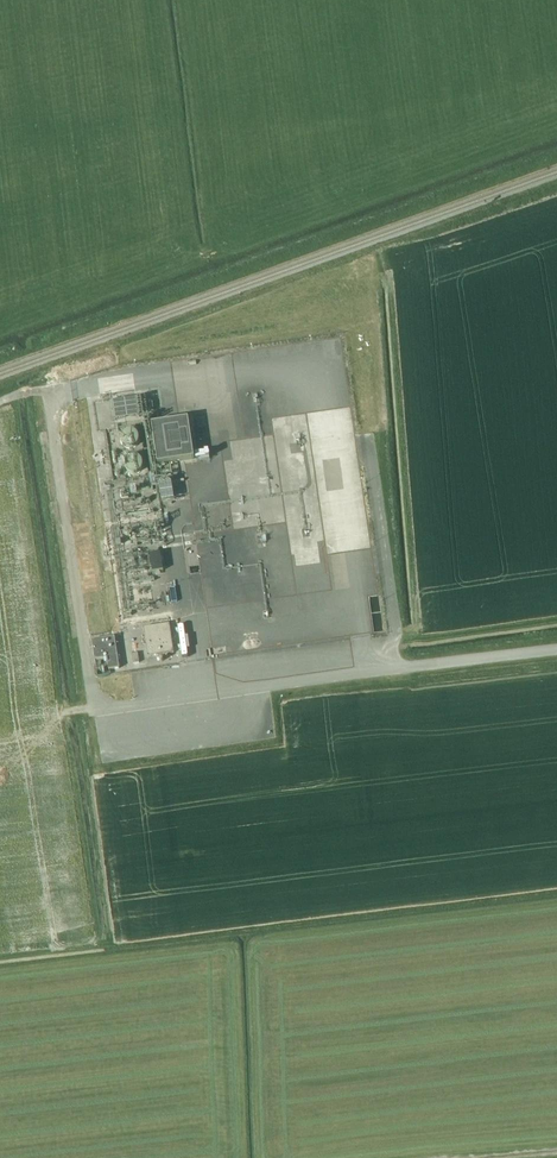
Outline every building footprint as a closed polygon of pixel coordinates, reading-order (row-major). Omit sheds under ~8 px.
[(134,398),(95,401),(97,418),(109,416),(110,421),(136,418),(134,398)] [(252,439),(276,434),(272,417),(261,420),(257,403),(247,405),(248,408),(234,411),(236,421),(228,422),(232,439),(223,440),(225,451),(254,445),(252,439)] [(194,415),(147,423),(154,463),(193,456),(188,427),(196,426),(194,415)] [(227,527),(238,529),(243,502),(222,499),(221,504),(222,505),(220,518),(228,520),(227,527)] [(338,539),(328,540),(331,566),(340,569),(334,572),(334,571),(332,578),(336,587),(352,585),(351,575),(354,564),(356,563),(358,557),(362,555),(360,549),(373,548),(372,539),(368,539),(367,532),(362,522),(346,517),(345,520),(336,524),(330,522),(328,529),(338,528),(337,532),(330,530),(328,531),(345,536),(347,539),(341,538),(338,539)] [(198,541),(205,593),(218,591),(218,592),(226,591),(227,597),(234,596),(233,586),(243,585),(241,565),(228,567),(224,538),(198,541)] [(164,572),(161,553),(150,555),(153,572),(164,572)] [(174,653),(169,624),(144,628),(148,657),(174,653)] [(92,640),(95,660),(107,658),(109,670),(119,668),(114,637),(92,640)]
